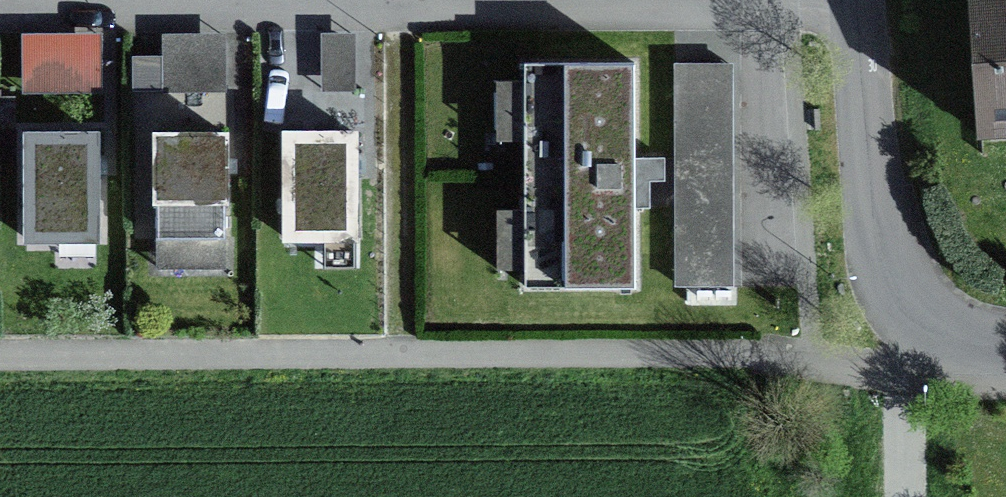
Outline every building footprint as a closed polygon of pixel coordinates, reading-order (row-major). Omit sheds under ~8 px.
[(977,131),(1005,129),(1005,0),(968,0),(977,131)] [(357,36),(323,36),(323,95),(357,95),(357,36)] [(226,37),(166,38),(167,61),(131,62),(131,97),(227,95),(226,37)] [(21,97),(104,98),(105,40),(22,39),(21,97)] [(515,65),(517,293),(631,292),(630,178),(628,64),(515,65)] [(674,289),(733,289),(735,67),(675,66),(674,289)] [(24,252),(93,251),(103,251),(102,137),(93,137),(23,138),(24,243),(24,252)] [(221,242),(227,242),(227,137),(223,137),(153,137),(153,242),(155,242),(155,271),(221,270),(221,242)] [(283,252),(359,252),(359,137),(352,137),(283,137),(283,252)]
